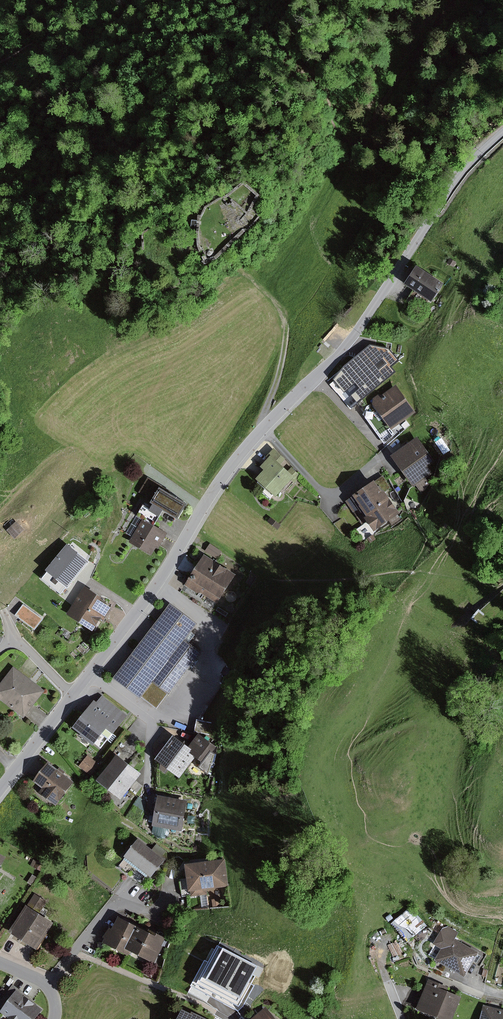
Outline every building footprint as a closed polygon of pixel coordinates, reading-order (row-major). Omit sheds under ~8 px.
[(441,283),(412,265),(400,284),(411,291),(405,300),(422,310),(428,301),(429,302),(441,283)] [(389,430),(413,412),(393,385),(378,396),(376,395),(372,398),(372,401),(369,402),(389,430)] [(433,462),(415,437),(388,456),(411,487),(414,485),(420,493),(424,491),(429,483),(425,478),(431,473),(427,466),(433,462)] [(441,438),(434,442),(443,455),(449,450),(441,438)] [(283,459),(271,449),(264,457),(266,458),(258,467),(261,470),(253,479),(273,497),(289,480),(293,484),(300,476),(290,467),(287,472),(278,465),(283,459)] [(192,503),(148,478),(139,492),(158,504),(154,511),(164,517),(168,510),(183,518),(192,503)] [(378,492),(370,480),(348,495),(350,497),(345,501),(361,524),(364,522),(371,531),(388,519),(393,526),(401,521),(396,514),(397,513),(381,490),(378,492)] [(233,502),(225,495),(222,500),(230,506),(233,502)] [(279,525),(269,517),(266,521),(276,529),(279,525)] [(170,533),(145,519),(132,542),(155,555),(159,547),(161,549),(170,533)] [(8,531),(17,540),(22,534),(14,525),(8,531)] [(376,539),(372,535),(367,539),(371,544),(376,539)] [(223,552),(211,544),(206,551),(219,559),(223,552)] [(72,580),(85,562),(71,552),(58,570),(72,580)] [(220,603),(239,575),(206,554),(186,585),(198,593),(202,592),(220,603)] [(96,632),(104,619),(107,621),(116,608),(104,601),(106,597),(87,585),(69,614),(96,632)] [(25,602),(18,612),(37,626),(44,616),(25,602)] [(200,623),(172,603),(117,678),(159,708),(170,693),(173,694),(204,652),(192,643),(198,635),(194,632),(200,623)] [(0,686),(0,698),(26,718),(47,691),(15,666),(0,686)] [(129,716),(103,696),(99,702),(96,700),(75,728),(84,734),(83,736),(96,746),(98,744),(102,747),(110,737),(111,738),(129,716)] [(213,723),(197,720),(195,732),(211,735),(213,723)] [(197,756),(206,762),(202,768),(212,775),(212,770),(217,754),(215,752),(219,747),(201,734),(192,746),(176,734),(167,747),(163,744),(155,755),(159,758),(157,760),(162,764),(160,770),(166,774),(170,769),(181,778),(197,756)] [(101,765),(89,755),(80,766),(92,776),(101,765)] [(122,800),(144,774),(121,755),(99,781),(122,800)] [(58,806),(76,782),(65,774),(67,772),(60,766),(58,768),(50,762),(35,781),(44,788),(41,792),(58,806)] [(184,831),(190,801),(161,796),(156,826),(184,831)] [(139,825),(147,810),(136,804),(127,819),(139,825)] [(154,878),(168,860),(163,856),(167,851),(157,844),(154,848),(141,838),(127,856),(129,858),(127,860),(149,877),(151,875),(154,878)] [(9,857),(0,852),(0,873),(9,857)] [(45,864),(34,859),(31,866),(42,871),(45,864)] [(225,859),(189,864),(193,896),(209,894),(209,889),(229,887),(225,859)] [(37,877),(33,874),(28,883),(32,885),(37,877)] [(48,901),(36,894),(11,932),(39,950),(57,923),(41,913),(48,901)] [(221,898),(213,899),(214,907),(222,906),(221,898)] [(426,925),(410,906),(389,924),(405,943),(426,925)] [(113,928),(105,942),(129,955),(132,950),(128,948),(140,926),(123,916),(115,929),(113,928)] [(155,934),(140,926),(128,948),(132,950),(155,963),(164,947),(163,946),(168,937),(157,931),(155,934)] [(454,939),(457,932),(447,926),(441,928),(431,944),(439,949),(432,960),(461,977),(476,952),(454,939)] [(267,963),(221,940),(200,984),(246,1006),(267,963)] [(427,979),(414,1009),(438,1018),(450,1018),(459,997),(445,991),(447,987),(427,979)] [(14,985),(0,1004),(0,1008),(3,1010),(2,1012),(11,1018),(39,1018),(46,1010),(23,993),(24,992),(14,985)] [(482,1005),(478,1018),(502,1018),(502,1011),(482,1005)] [(264,1006),(249,1018),(275,1018),(264,1006)] [(180,1018),(208,1018),(194,1012),(193,1014),(184,1010),(180,1018)]
